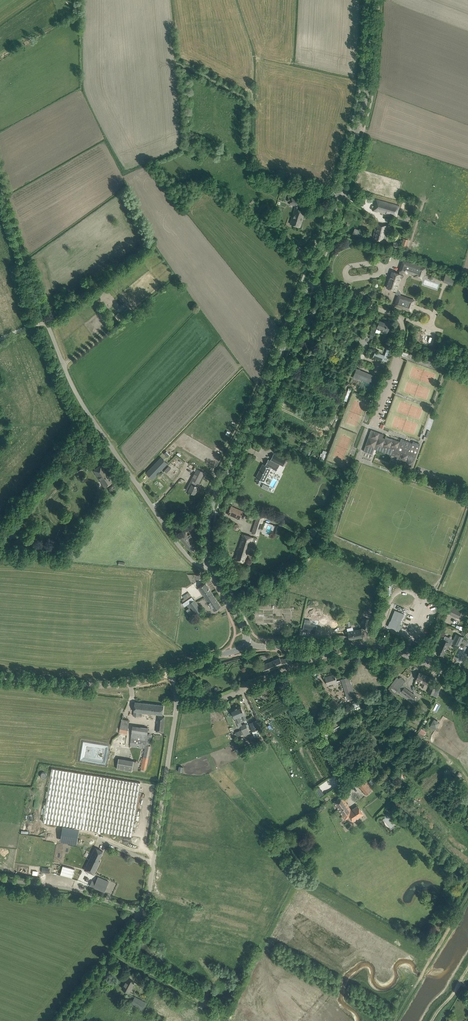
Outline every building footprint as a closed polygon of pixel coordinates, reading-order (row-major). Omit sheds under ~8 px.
[(290,224),(295,225),(300,227),(304,211),(298,209),(299,207),(300,207),(302,200),(292,197),(292,198),(288,197),(287,201),(291,202),(290,204),(296,206),(290,224)] [(373,211),(378,212),(378,211),(381,212),(381,213),(386,214),(386,213),(389,214),(389,215),(396,217),(399,206),(376,200),(373,211)] [(387,236),(385,236),(387,230),(388,226),(377,224),(372,240),(385,243),(387,236)] [(403,260),(399,271),(400,271),(403,272),(407,274),(407,272),(415,275),(416,272),(418,273),(418,274),(420,274),(423,275),(426,267),(410,262),(410,263),(403,260)] [(398,289),(397,289),(401,278),(402,278),(403,275),(402,275),(403,272),(400,271),(399,274),(392,271),(387,288),(396,291),(396,292),(397,295),(398,295),(400,295),(400,294),(400,293),(400,292),(400,291),(399,290),(398,289)] [(455,277),(446,274),(443,282),(452,285),(455,277)] [(398,295),(395,305),(411,311),(414,302),(406,299),(407,298),(400,295),(398,295)] [(370,334),(374,335),(377,328),(382,330),(387,333),(390,327),(391,327),(392,324),(384,321),(384,322),(379,320),(378,324),(374,323),(373,327),(373,328),(370,334)] [(375,352),(373,357),(383,361),(385,355),(375,352)] [(353,376),(376,386),(379,378),(356,368),(353,376)] [(401,454),(398,463),(412,468),(416,457),(408,454),(409,454),(397,450),(400,441),(386,437),(386,438),(385,438),(385,440),(382,439),(384,434),(371,430),(364,451),(366,452),(367,449),(374,451),(375,447),(389,452),(389,451),(396,454),(396,453),(401,454)] [(401,439),(400,441),(397,450),(409,454),(408,454),(416,457),(420,444),(413,441),(413,443),(401,439)] [(319,460),(324,462),(328,451),(322,450),(319,460)] [(283,466),(286,460),(273,454),(270,460),(268,459),(265,465),(262,464),(256,477),(258,478),(256,482),(260,484),(262,480),(264,482),(271,467),(277,470),(280,464),(283,466)] [(161,457),(146,473),(153,479),(168,463),(161,457)] [(72,470),(76,475),(88,467),(84,461),(72,470)] [(97,474),(96,474),(105,487),(112,482),(101,466),(94,470),(97,474)] [(204,472),(199,469),(197,469),(192,479),(190,482),(192,484),(189,491),(190,492),(195,494),(198,487),(196,486),(198,483),(199,483),(204,472)] [(229,511),(228,514),(239,519),(242,511),(235,508),(231,506),(230,510),(229,510),(229,511)] [(252,532),(259,535),(264,518),(257,516),(252,532)] [(186,532),(179,537),(191,552),(197,547),(195,544),(197,542),(190,534),(188,535),(186,532)] [(247,536),(243,534),(234,559),(244,562),(248,552),(253,538),(247,536)] [(199,587),(205,597),(212,592),(206,583),(200,587),(199,587)] [(192,597),(191,597),(189,592),(182,596),(184,599),(182,600),(183,602),(182,603),(184,606),(189,604),(194,600),(192,597)] [(212,592),(205,597),(214,611),(217,609),(221,606),(212,592)] [(189,604),(196,614),(202,610),(195,599),(194,600),(189,604)] [(453,606),(449,614),(458,618),(462,620),(465,612),(462,610),(459,609),(456,608),(453,606)] [(186,610),(192,618),(194,616),(189,608),(186,610)] [(400,625),(404,614),(395,610),(391,621),(390,621),(388,626),(399,631),(401,625),(400,625)] [(304,622),(302,633),(314,635),(315,628),(308,627),(309,623),(304,622)] [(347,632),(349,640),(363,637),(361,629),(347,632)] [(453,643),(459,645),(462,637),(456,634),(454,638),(452,643),(453,643)] [(453,643),(452,643),(454,638),(451,637),(449,642),(443,639),(437,653),(442,655),(447,646),(448,646),(453,643)] [(262,665),(265,672),(283,665),(292,663),(291,657),(281,660),(280,658),(262,665)] [(416,679),(426,684),(430,677),(419,672),(416,679)] [(326,682),(327,685),(337,682),(336,679),(334,674),(325,677),(326,682)] [(346,693),(348,699),(355,697),(353,690),(350,681),(348,677),(341,679),(343,683),(346,693)] [(402,690),(399,688),(405,681),(400,677),(397,681),(392,687),(414,704),(415,702),(412,700),(416,696),(404,687),(402,690)] [(428,693),(433,695),(437,686),(432,684),(428,693)] [(133,716),(138,716),(139,716),(141,716),(142,712),(163,715),(164,705),(135,702),(134,707),(134,711),(133,716)] [(244,714),(243,710),(241,706),(231,710),(233,715),(235,718),(237,723),(246,719),(244,714)] [(156,731),(163,732),(165,716),(158,716),(156,731)] [(429,727),(435,730),(440,722),(435,718),(429,727)] [(119,733),(127,734),(129,721),(122,720),(119,733)] [(249,723),(255,737),(263,734),(261,728),(257,730),(254,721),(249,723)] [(240,726),(244,736),(250,733),(246,723),(240,726)] [(143,758),(141,769),(146,770),(150,746),(149,746),(151,737),(147,736),(149,728),(144,727),(133,725),(130,746),(142,748),(145,748),(143,758)] [(117,769),(132,771),(134,760),(119,758),(117,769)] [(51,768),(43,822),(69,826),(87,829),(131,836),(140,783),(51,768)] [(358,785),(367,795),(372,790),(363,781),(358,785)] [(334,802),(345,819),(350,816),(353,821),(364,814),(358,805),(351,810),(342,797),(334,802)] [(69,826),(66,841),(84,844),(84,843),(89,843),(90,837),(85,837),(87,829),(69,826)] [(91,857),(90,859),(85,870),(94,874),(100,861),(99,860),(103,851),(95,847),(91,857)] [(109,882),(98,877),(94,887),(104,892),(109,882)] [(127,991),(129,992),(134,982),(128,978),(122,988),(127,991)] [(132,1004),(142,1010),(146,1002),(135,996),(132,1004)]
